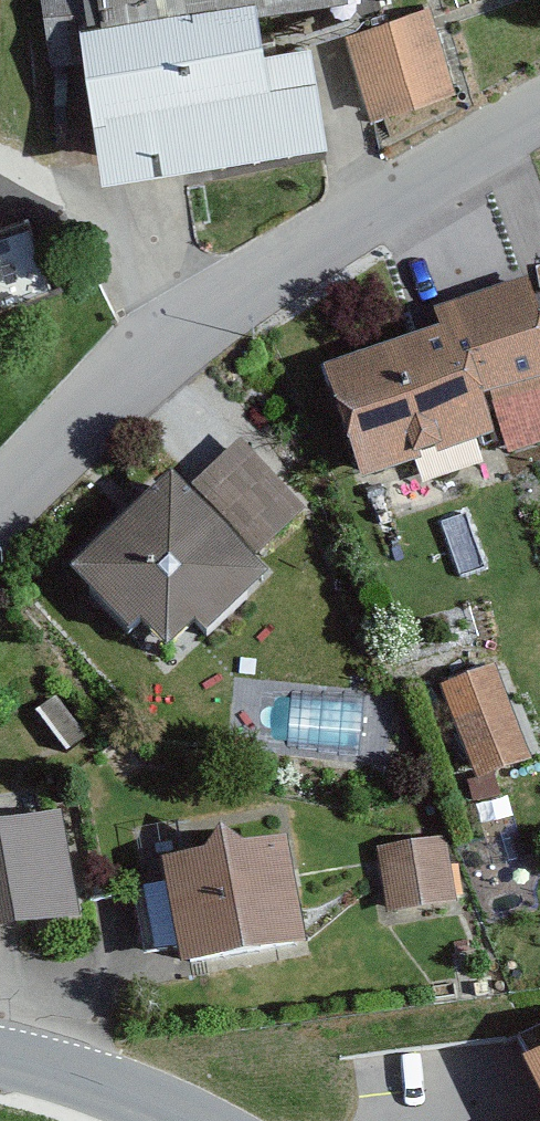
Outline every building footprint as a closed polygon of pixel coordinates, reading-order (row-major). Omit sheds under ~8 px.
[(42,52),(77,47),(94,160),(316,127),(301,26),(255,33),(250,0),(35,0),(42,52)] [(346,23),(371,111),(453,87),(429,0),(427,0),(346,23)] [(331,359),(363,477),(499,440),(493,416),(539,403),(539,317),(530,280),(437,305),(443,328),(331,359)] [(192,492),(175,476),(86,568),(184,662),(275,569),(257,551),(311,497),(247,435),(192,492)] [(491,666),(443,686),(484,783),(532,763),(491,666)] [(59,691),(36,707),(70,752),(92,735),(59,691)] [(0,818),(0,928),(79,914),(59,807),(0,818)] [(437,828),(370,843),(387,917),(454,902),(437,828)] [(296,836),(172,857),(191,963),(315,941),(296,836)] [(170,872),(148,875),(155,941),(177,938),(170,872)] [(529,1067),(539,1090),(539,1061),(529,1067)]
